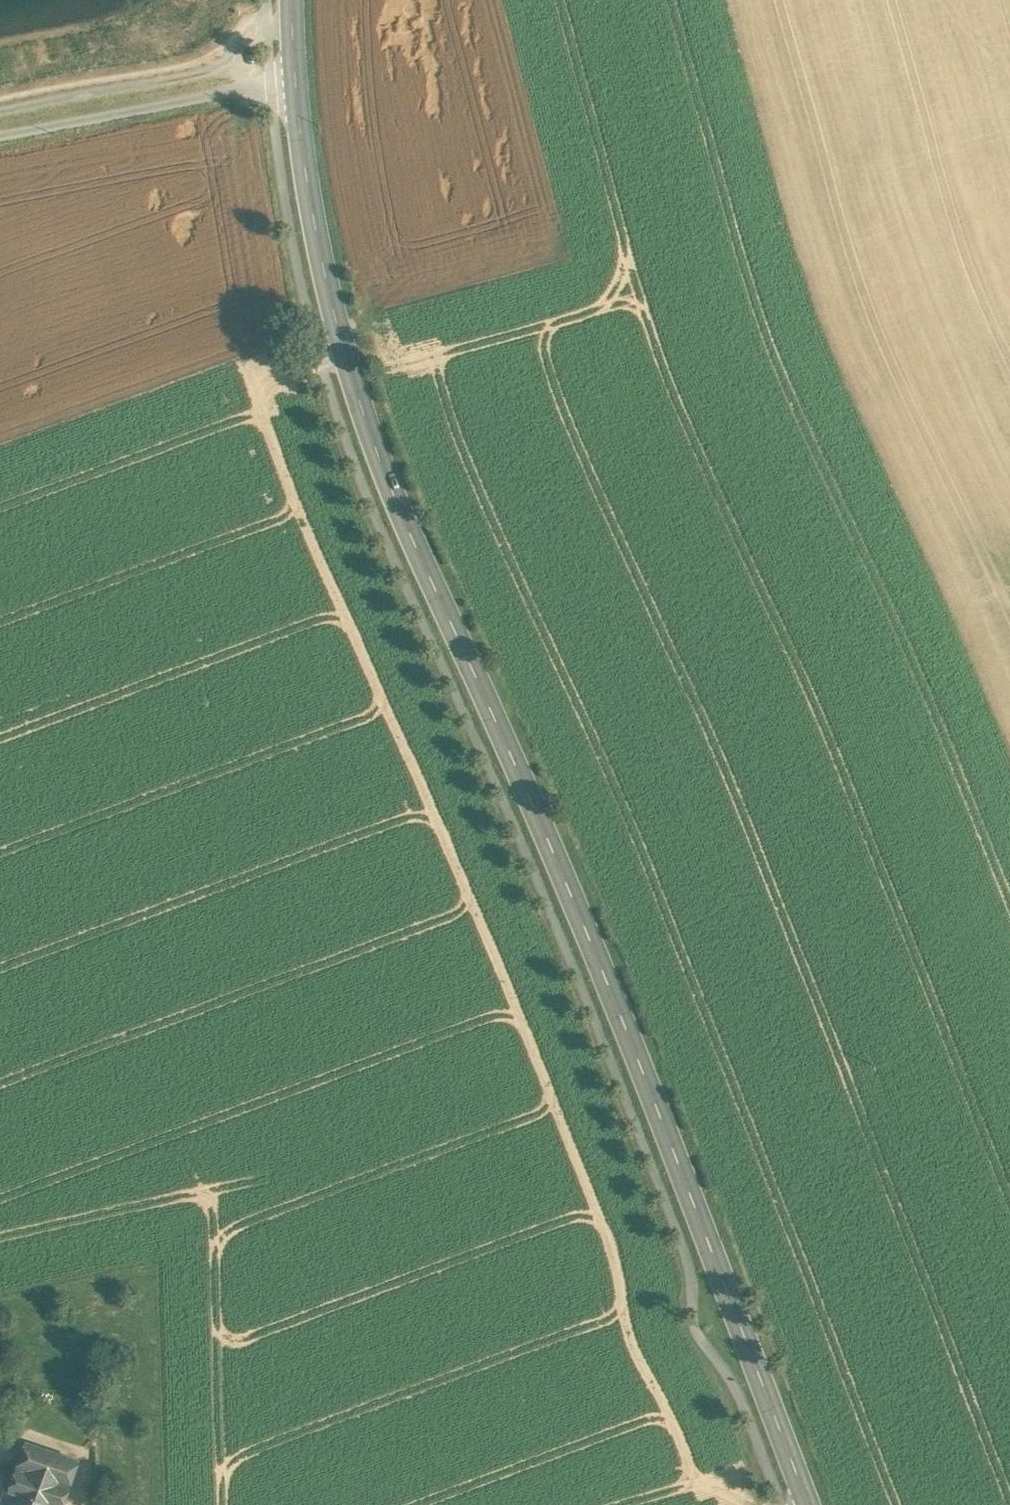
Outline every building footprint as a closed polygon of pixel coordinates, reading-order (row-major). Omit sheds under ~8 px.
[(22,1476),(72,1491),(80,1464),(31,1449),(22,1476)] [(41,1504),(67,1504),(72,1491),(22,1476),(15,1497),(41,1504)] [(15,1497),(7,1494),(3,1504),(41,1504),(15,1497)]
